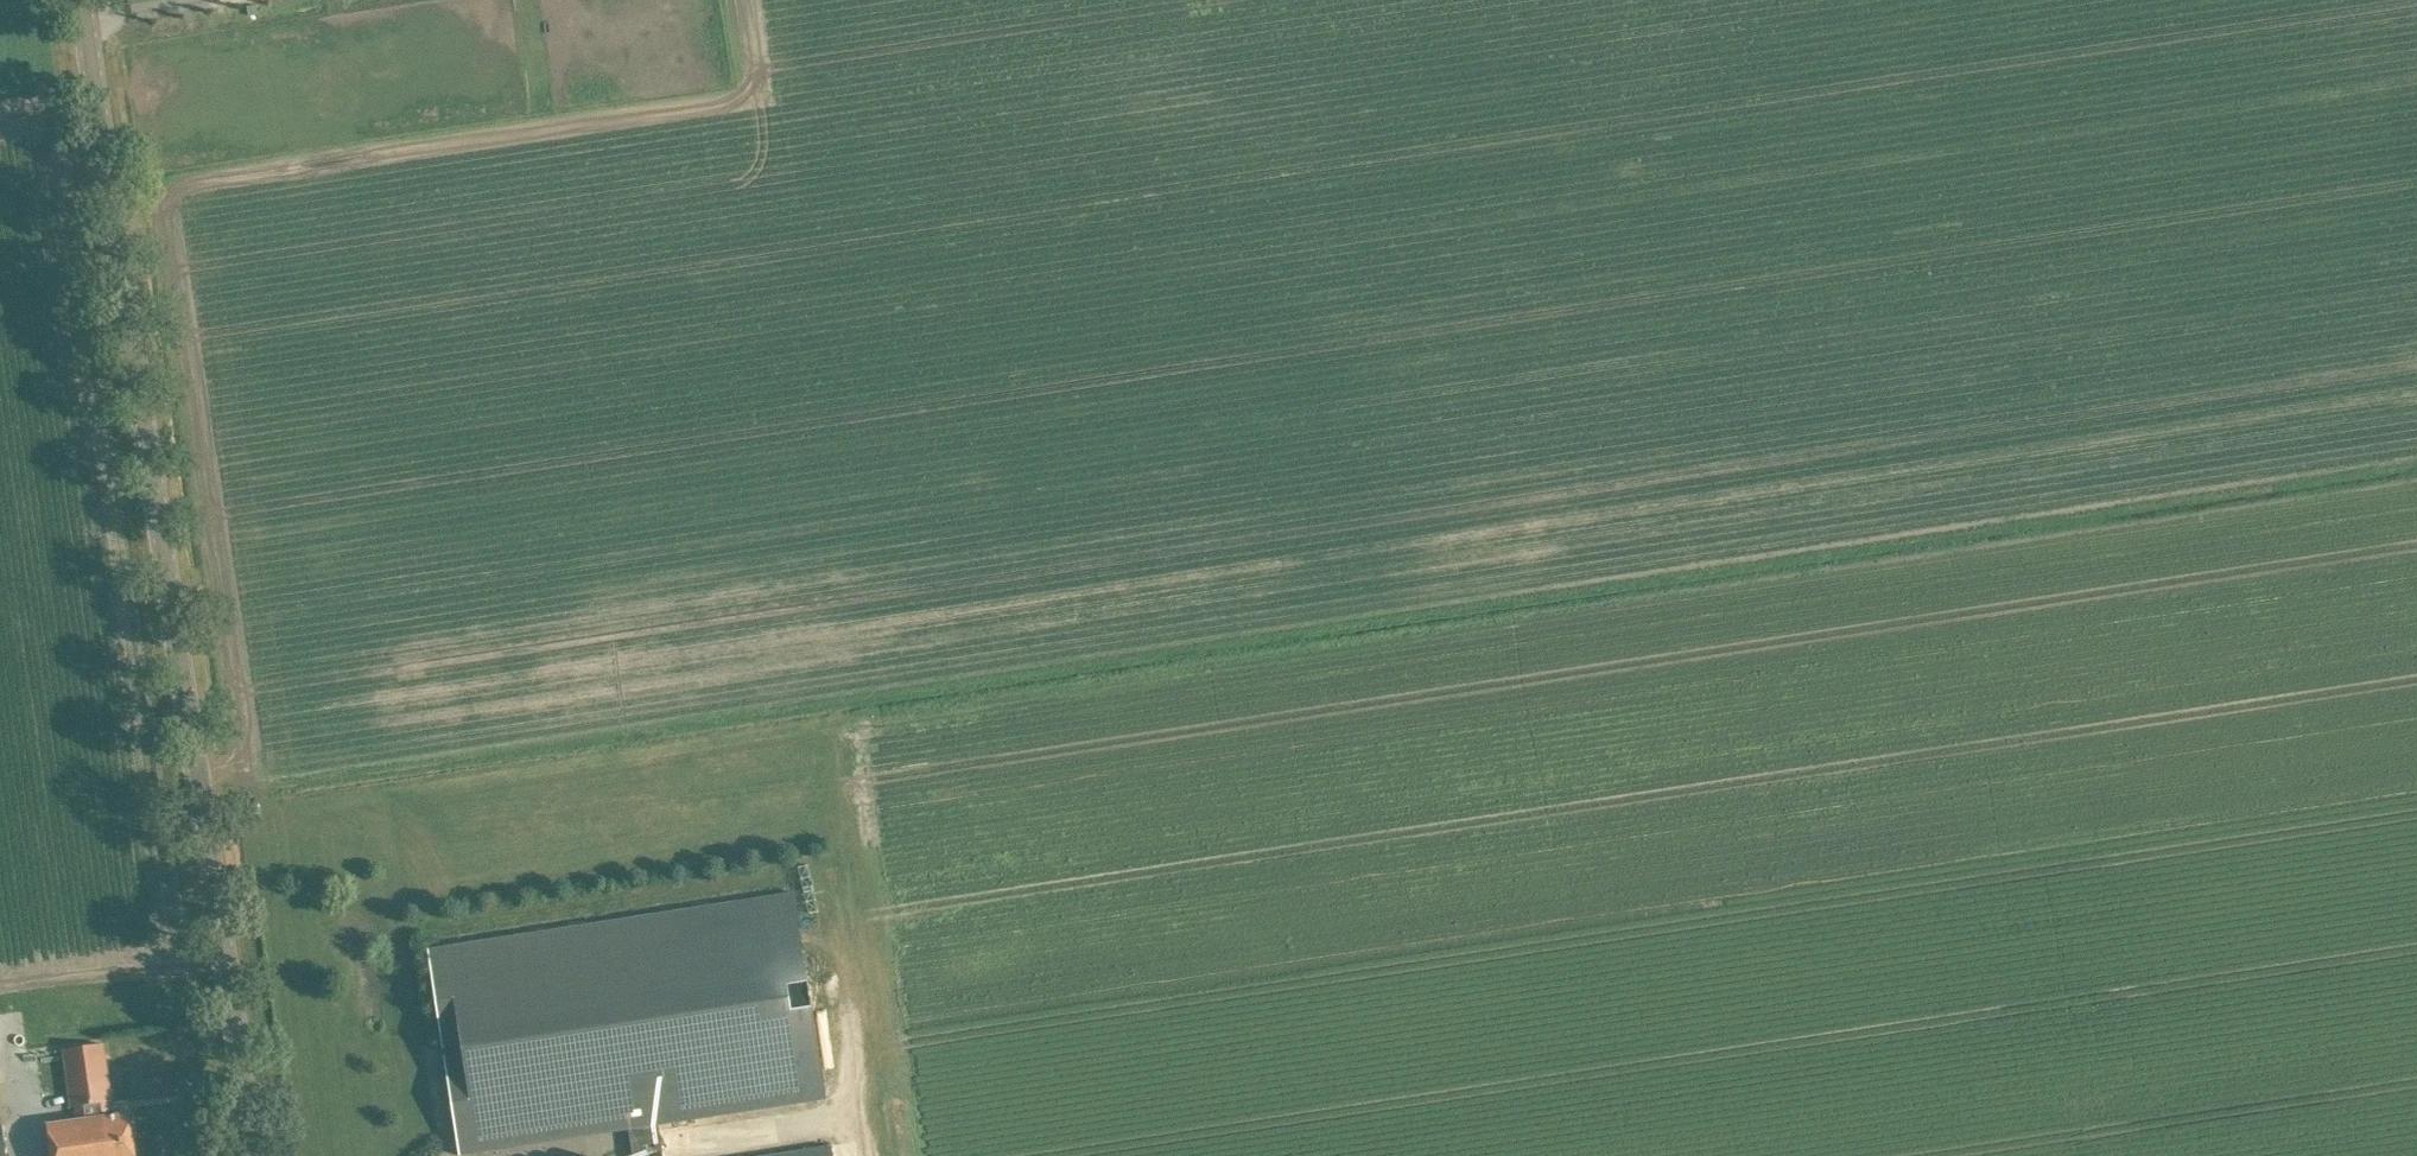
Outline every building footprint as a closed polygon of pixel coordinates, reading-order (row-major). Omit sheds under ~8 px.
[(658,1124),(826,1099),(795,893),(428,949),(460,1155),(629,1129),(633,1155),(663,1155),(658,1124)] [(104,1044),(80,1047),(64,1049),(72,1106),(75,1106),(109,1102),(109,1101),(112,1101),(104,1044)] [(109,1102),(75,1106),(77,1120),(48,1124),(52,1155),(136,1155),(129,1113),(111,1115),(109,1102)] [(832,1146),(765,1155),(833,1155),(832,1146)]
